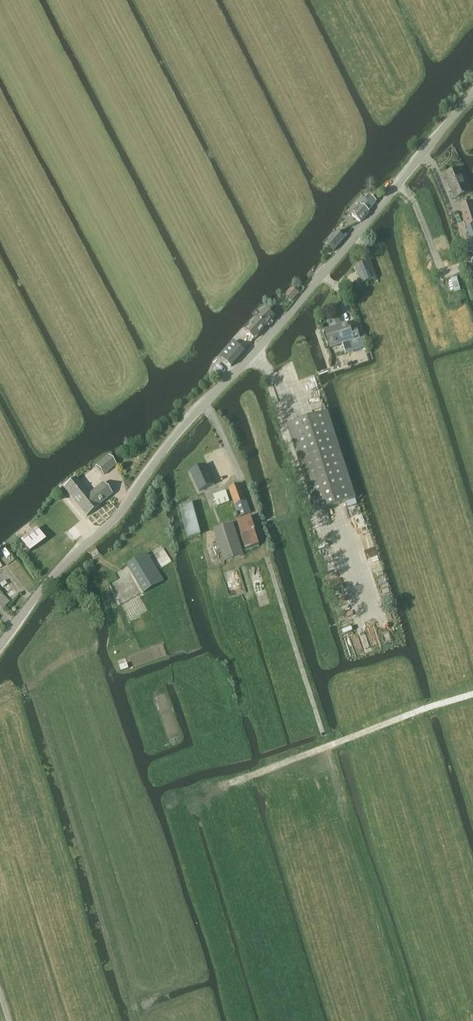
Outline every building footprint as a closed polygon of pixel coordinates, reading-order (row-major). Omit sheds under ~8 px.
[(445,174),(455,198),(470,192),(460,168),(445,174)] [(368,212),(377,202),(369,197),(361,206),(353,215),(361,222),(369,212),(368,212)] [(460,206),(468,227),(472,225),(472,202),(472,201),(460,206)] [(337,232),(326,244),(334,252),(345,239),(337,232)] [(362,284),(377,278),(370,261),(356,266),(362,284)] [(355,343),(361,341),(356,327),(350,329),(348,324),(326,331),(331,348),(354,340),(355,343)] [(316,512),(356,499),(328,412),(288,425),(316,512)] [(104,475),(116,466),(108,456),(96,466),(104,475)] [(191,472),(199,491),(215,484),(207,465),(191,472)] [(99,505),(112,495),(103,483),(89,494),(76,478),(64,488),(86,516),(99,505)] [(240,517),(251,513),(246,501),(240,484),(229,488),(235,505),(240,517)] [(230,502),(226,491),(213,496),(217,506),(230,502)] [(203,533),(199,521),(193,501),(180,505),(189,537),(203,533)] [(246,550),(260,546),(255,531),(256,531),(251,517),(237,522),(242,536),(241,537),(246,550)] [(29,553),(45,540),(30,521),(14,533),(29,553)] [(224,561),(244,555),(234,523),(214,529),(224,561)] [(144,593),(164,581),(147,553),(128,565),(144,593)]
